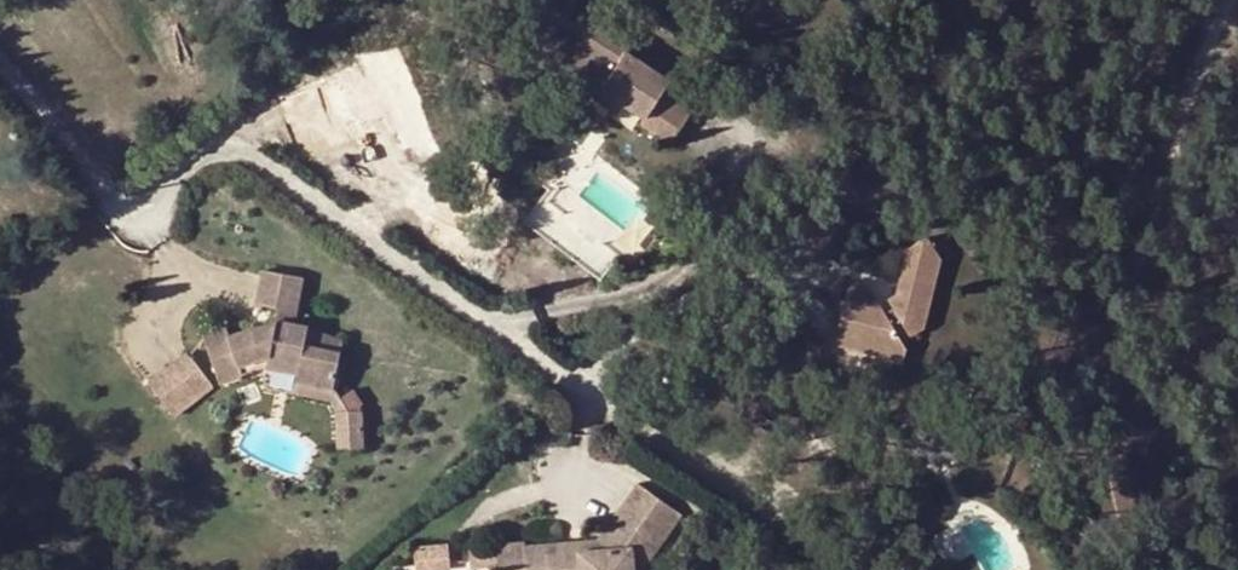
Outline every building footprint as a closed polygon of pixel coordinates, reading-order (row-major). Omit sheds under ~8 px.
[(599,16),(574,0),(560,0),(536,36),(559,51),(591,72),(619,91),(616,98),(647,118),(670,81),(642,62),(648,53),(613,30),(606,26),(608,22),(599,16)] [(604,8),(599,16),(608,22),(606,26),(613,30),(621,19),(604,8)] [(591,72),(559,51),(551,63),(583,84),(591,72)] [(862,309),(867,288),(850,284),(834,347),(903,363),(905,350),(892,327),(900,323),(911,339),(923,332),(941,260),(928,239),(899,255),(904,263),(895,293),(887,299),(892,308),(884,314),(862,309)] [(304,268),(264,265),(261,299),(276,300),(275,307),(253,317),(233,330),(227,321),(204,336),(232,377),(249,367),(245,359),(262,348),(271,349),(270,360),(298,362),(297,384),(334,387),(339,324),(300,316),(304,268)] [(869,289),(867,288),(862,309),(884,314),(869,289)] [(276,300),(261,299),(227,321),(233,330),(253,317),(275,307),(276,300)] [(263,359),(270,360),(271,349),(262,348),(245,359),(249,367),(263,359)] [(214,387),(187,352),(148,381),(175,417),(214,387)] [(270,360),(263,359),(271,381),(297,384),(298,362),(270,360)] [(363,410),(335,412),(337,449),(365,448),(363,410)] [(601,541),(595,549),(569,551),(568,543),(528,545),(527,542),(498,544),(500,569),(649,569),(649,561),(681,516),(639,487),(601,541)] [(595,549),(601,541),(568,543),(569,551),(595,549)] [(415,546),(416,569),(451,569),(449,543),(415,546)]
